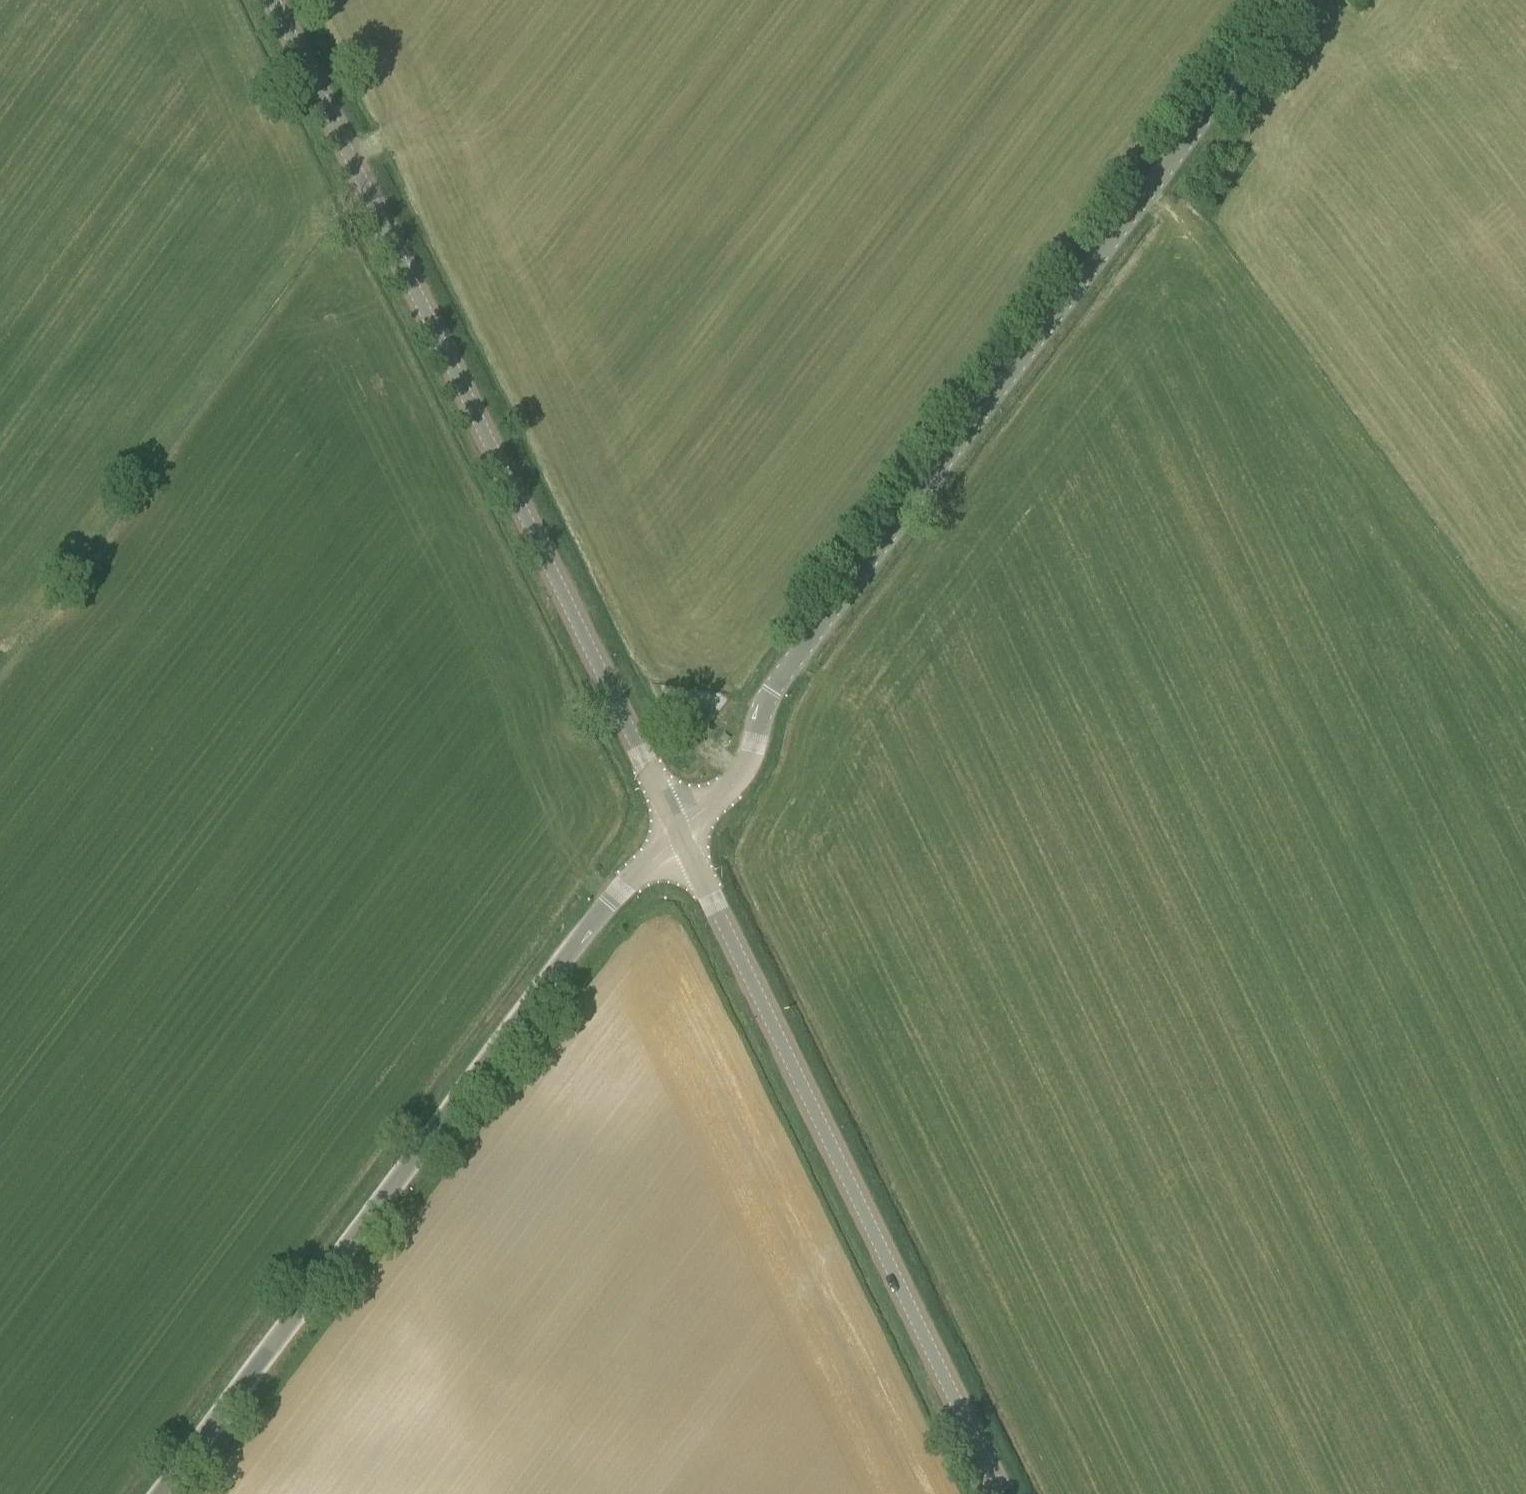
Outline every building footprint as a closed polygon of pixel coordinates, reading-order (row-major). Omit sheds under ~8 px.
[(726,749),(733,739),(724,732),(716,742),(726,749)]
